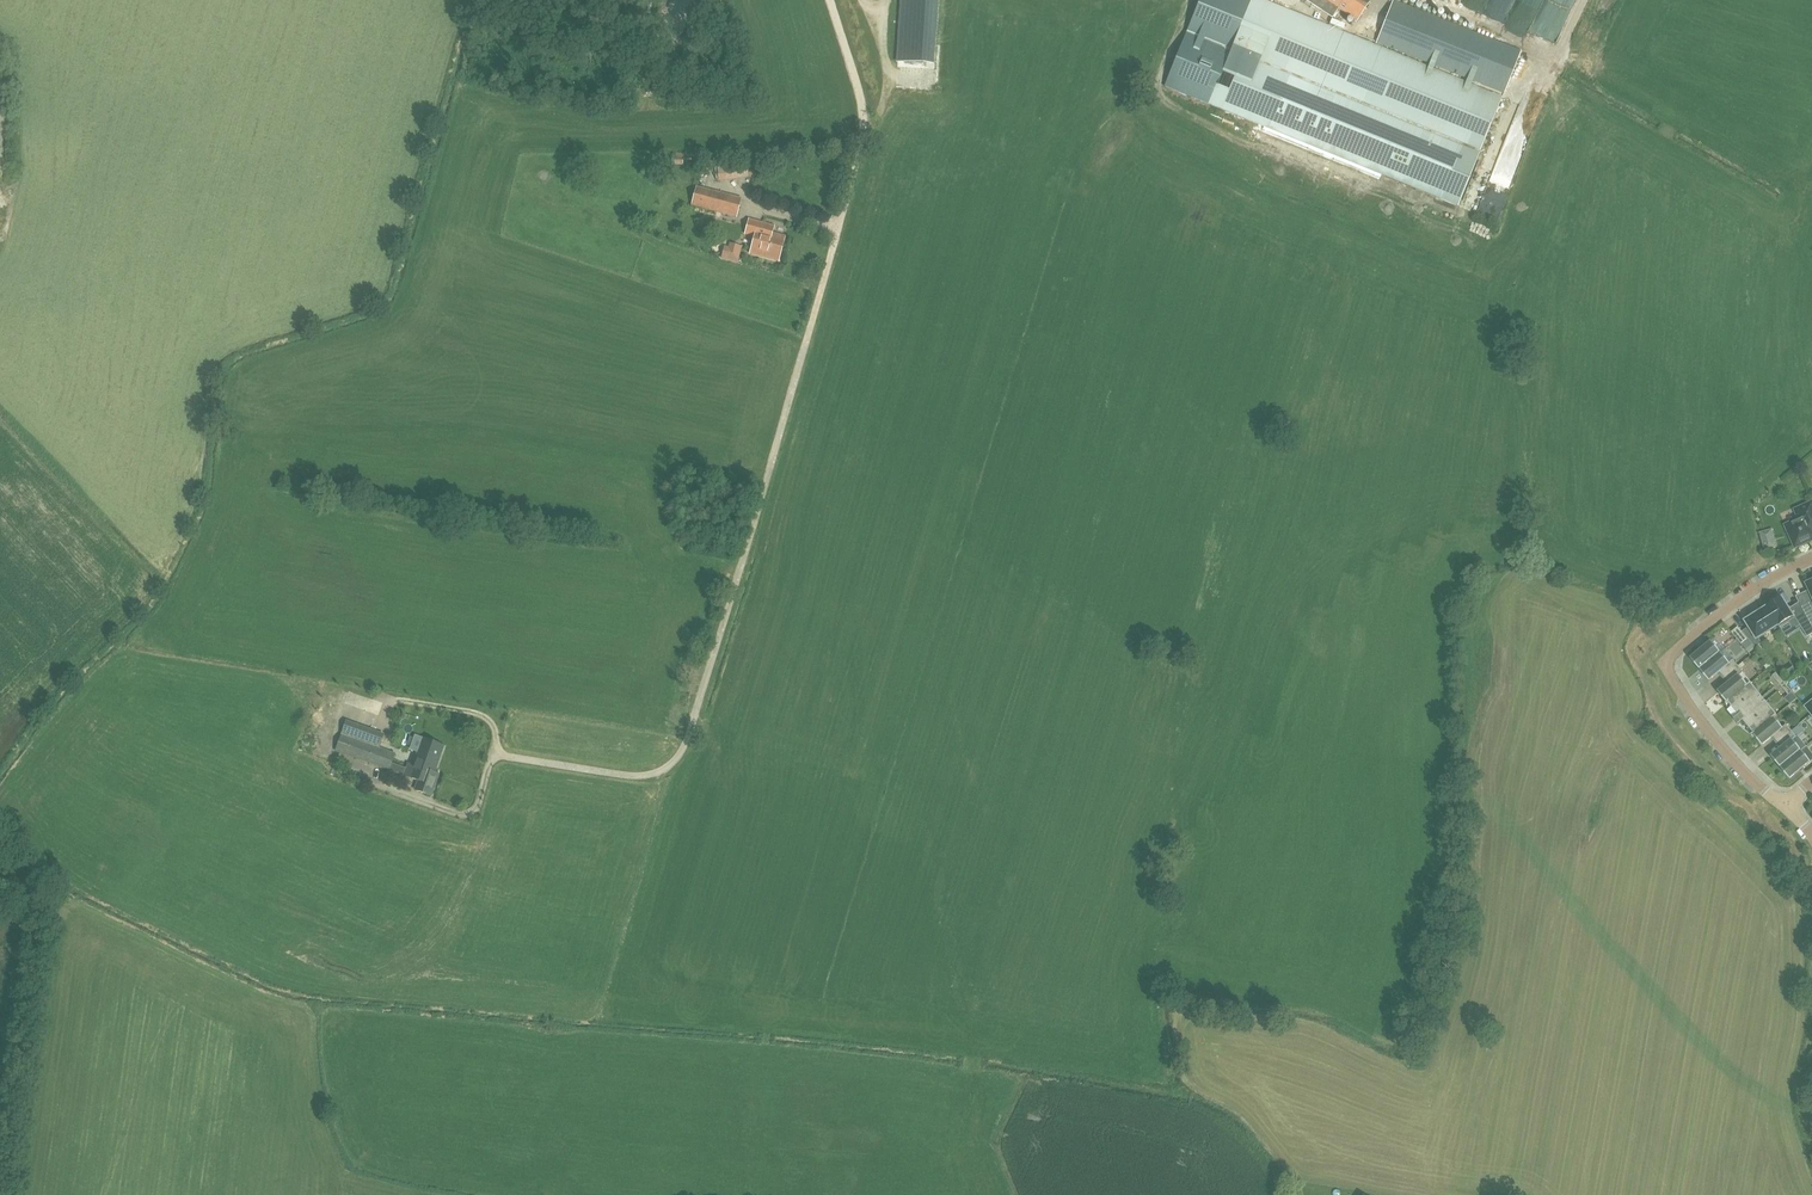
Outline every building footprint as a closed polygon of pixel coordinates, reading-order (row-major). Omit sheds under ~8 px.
[(938,0),(902,0),(898,61),(934,63),(938,0)] [(1377,46),(1265,0),(1199,0),(1164,86),(1269,128),(1440,198),(1458,206),(1502,97),(1390,51),(1386,50),(1377,46)] [(1371,0),(1306,0),(1332,17),(1339,8),(1357,21),(1371,0)] [(1377,42),(1378,43),(1387,46),(1430,63),(1437,66),(1467,78),(1474,81),(1479,83),(1504,93),(1521,51),(1496,40),(1394,0),(1377,42)] [(691,205),(706,209),(737,217),(742,198),(714,190),(699,186),(697,185),(691,205)] [(779,260),(786,237),(773,233),(775,226),(749,219),(746,233),(755,236),(751,253),(779,260)] [(718,253),(737,257),(739,251),(720,246),(718,253)] [(1798,546),(1800,546),(1806,544),(1807,541),(1811,539),(1811,503),(1798,509),(1800,513),(1798,514),(1800,519),(1786,525),(1795,547),(1798,546)] [(1776,549),(1774,541),(1761,544),(1763,552),(1776,549)] [(1811,581),(1806,584),(1811,594),(1808,595),(1811,602),(1802,607),(1807,616),(1811,625),(1811,580),(1811,581)] [(1779,625),(1780,627),(1796,617),(1790,607),(1788,608),(1782,598),(1777,601),(1775,599),(1767,604),(1768,606),(1767,607),(1779,625)] [(1742,632),(1748,639),(1756,648),(1762,643),(1759,638),(1779,625),(1767,607),(1745,621),(1749,627),(1742,632)] [(1807,616),(1798,622),(1807,637),(1811,634),(1811,627),(1811,626),(1811,625),(1807,616)] [(1738,626),(1731,632),(1741,644),(1748,639),(1742,632),(1738,626)] [(1700,669),(1720,653),(1711,642),(1691,658),(1700,669)] [(1727,675),(1738,666),(1733,660),(1728,664),(1720,653),(1700,669),(1710,680),(1722,670),(1727,675)] [(1738,666),(1727,675),(1732,681),(1719,691),(1728,702),(1747,686),(1739,676),(1744,672),(1738,666)] [(1747,686),(1728,702),(1739,716),(1741,714),(1743,716),(1764,699),(1751,683),(1747,686)] [(1764,699),(1743,716),(1745,719),(1743,720),(1754,734),(1773,718),(1777,715),(1764,699)] [(1780,740),(1792,730),(1786,724),(1782,728),(1773,718),(1754,734),(1763,745),(1775,734),(1780,740)] [(384,734),(347,721),(342,733),(380,747),(384,734)] [(1781,767),(1801,751),(1806,747),(1798,736),(1797,737),(1792,730),(1780,740),(1785,746),(1772,756),(1781,767)] [(342,734),(336,750),(390,770),(396,753),(380,747),(342,734)] [(439,757),(419,750),(414,765),(409,763),(408,767),(421,772),(423,768),(433,772),(435,767),(436,767),(439,757)] [(1801,751),(1781,767),(1790,778),(1810,762),(1801,751)] [(408,768),(405,775),(419,780),(415,790),(431,795),(439,774),(423,768),(421,772),(408,768)]
